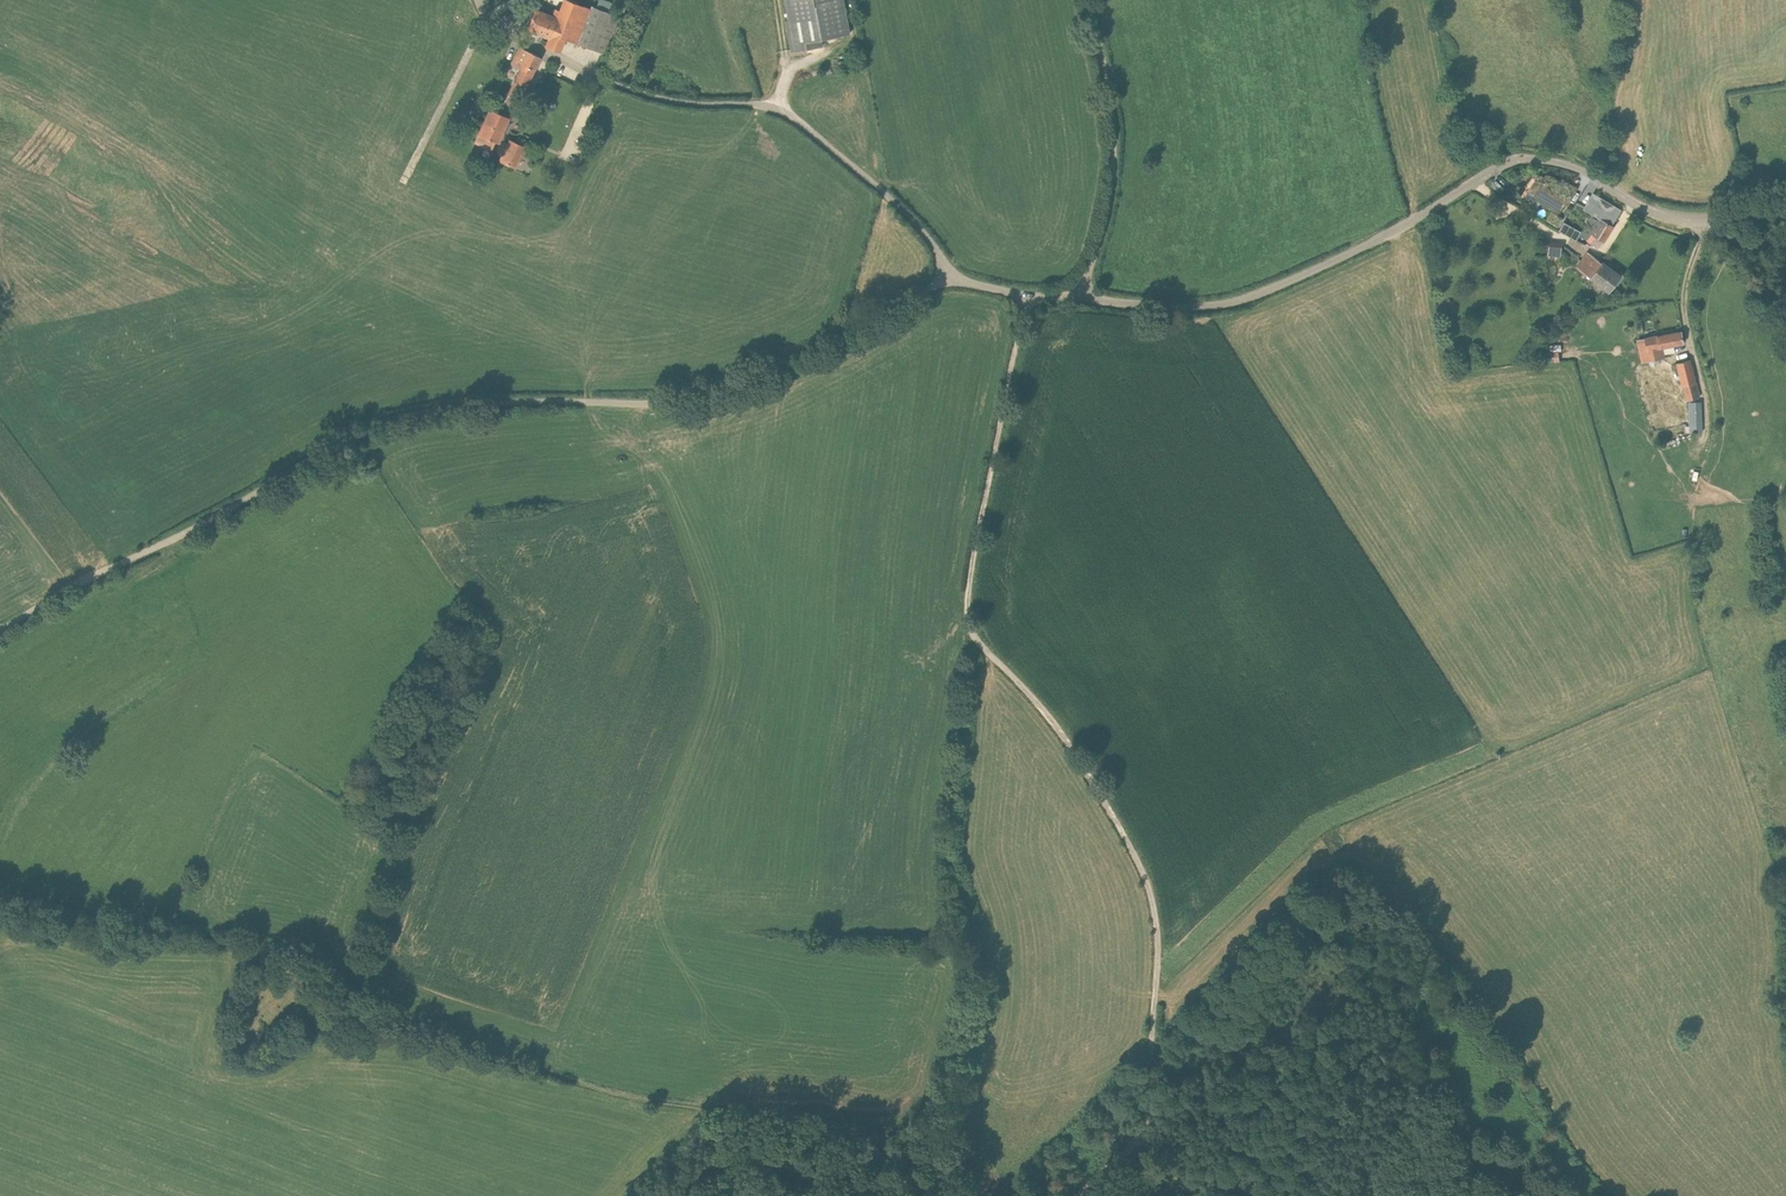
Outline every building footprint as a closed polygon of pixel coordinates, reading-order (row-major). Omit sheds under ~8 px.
[(566,35),(610,55),(625,20),(596,8),(599,0),(563,0),(559,10),(556,8),(553,15),(536,8),(527,29),(548,37),(545,45),(559,51),(564,40),(566,35)] [(791,20),(786,21),(792,52),(823,46),(822,39),(850,33),(844,0),(787,0),(791,20)] [(519,98),(535,68),(540,57),(520,47),(514,58),(512,63),(520,68),(508,93),(502,105),(514,110),(519,98)] [(509,117),(500,114),(489,109),(475,141),(491,148),(495,140),(498,141),(509,117)] [(509,139),(500,160),(516,167),(525,146),(509,139)] [(1761,186),(1766,182),(1758,170),(1752,175),(1761,186)] [(1558,211),(1560,207),(1564,202),(1567,203),(1571,195),(1574,191),(1575,189),(1572,187),(1569,185),(1567,187),(1547,175),(1545,179),(1539,176),(1534,184),(1531,189),(1543,196),(1540,200),(1548,205),(1558,211)] [(1602,219),(1601,219),(1599,220),(1596,226),(1587,240),(1589,241),(1599,248),(1613,227),(1612,226),(1605,221),(1605,220),(1608,221),(1615,209),(1600,199),(1592,211),(1597,214),(1602,218),(1603,218),(1602,219)] [(1563,218),(1558,215),(1553,223),(1558,226),(1563,218)] [(1565,224),(1561,231),(1575,239),(1579,231),(1565,224)] [(1550,254),(1562,255),(1564,243),(1552,241),(1550,254)] [(1582,260),(1595,270),(1590,277),(1609,291),(1620,276),(1588,252),(1582,260)] [(1662,347),(1672,345),(1684,343),(1682,332),(1657,336),(1637,340),(1642,362),(1664,358),(1662,347)] [(1545,363),(1559,362),(1558,352),(1544,353),(1545,363)] [(1698,395),(1695,382),(1690,360),(1677,363),(1680,375),(1683,385),(1684,385),(1686,393),(1689,393),(1690,398),(1698,395)] [(1701,425),(1701,411),(1690,411),(1690,425),(1701,425)]
